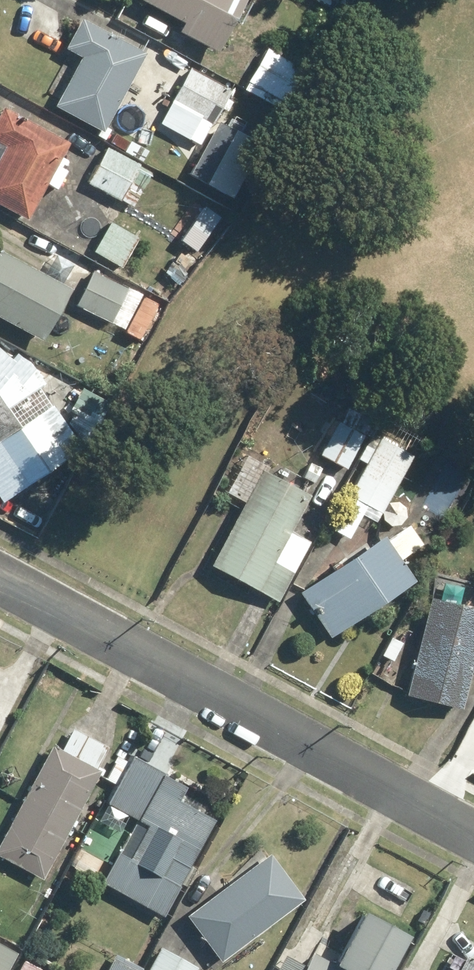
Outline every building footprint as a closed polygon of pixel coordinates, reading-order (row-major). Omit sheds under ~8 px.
[(245,0),(138,0),(137,2),(176,25),(173,31),(213,55),(245,0)] [(139,57),(76,22),(61,50),(81,61),(54,110),(97,133),(139,57)] [(303,71),(266,50),(245,86),(282,108),(303,71)] [(232,92),(190,69),(161,124),(204,147),(220,116),(232,92)] [(41,184),(56,192),(74,159),(58,151),(62,144),(0,111),(0,146),(4,148),(0,156),(0,208),(22,220),(41,184)] [(220,116),(204,147),(188,176),(227,197),(259,137),(220,116)] [(101,149),(84,183),(134,207),(150,173),(101,149)] [(189,219),(172,240),(199,262),(216,241),(189,219)] [(141,236),(110,221),(93,253),(124,268),(141,236)] [(38,341),(68,287),(0,251),(0,320),(38,341)] [(127,290),(91,272),(75,306),(111,324),(127,290)] [(155,303),(143,297),(124,334),(137,340),(155,303)] [(20,481),(27,492),(52,473),(44,462),(55,454),(28,417),(17,426),(8,415),(60,376),(29,357),(18,370),(0,354),(0,494),(20,481)] [(364,438),(337,422),(317,455),(344,471),(364,438)] [(412,458),(379,440),(373,451),(364,446),(356,461),(363,465),(346,494),(381,514),(412,458)] [(225,497),(239,504),(207,569),(279,603),(309,543),(291,534),(309,497),(241,464),(225,497)] [(407,526),(385,541),(381,536),(296,597),(326,639),(409,580),(400,566),(423,549),(407,526)] [(426,600),(403,698),(458,711),(469,666),(473,667),(473,611),(426,600)] [(392,664),(404,636),(391,630),(378,658),(392,664)] [(71,728),(57,753),(49,749),(0,837),(0,854),(43,878),(99,776),(92,772),(106,747),(71,728)] [(184,789),(129,758),(102,805),(134,824),(99,885),(156,919),(213,822),(177,802),(184,789)] [(303,896),(266,851),(185,917),(221,962),(303,896)] [(402,938),(356,915),(332,964),(307,951),(304,956),(284,947),(273,969),(386,969),(402,938)] [(0,946),(0,969),(8,969),(17,955),(0,946)] [(158,950),(148,969),(196,969),(158,950)] [(464,959),(458,969),(473,969),(473,965),(464,959)] [(113,960),(107,969),(130,969),(113,960)] [(21,962),(17,969),(36,969),(21,962)]
